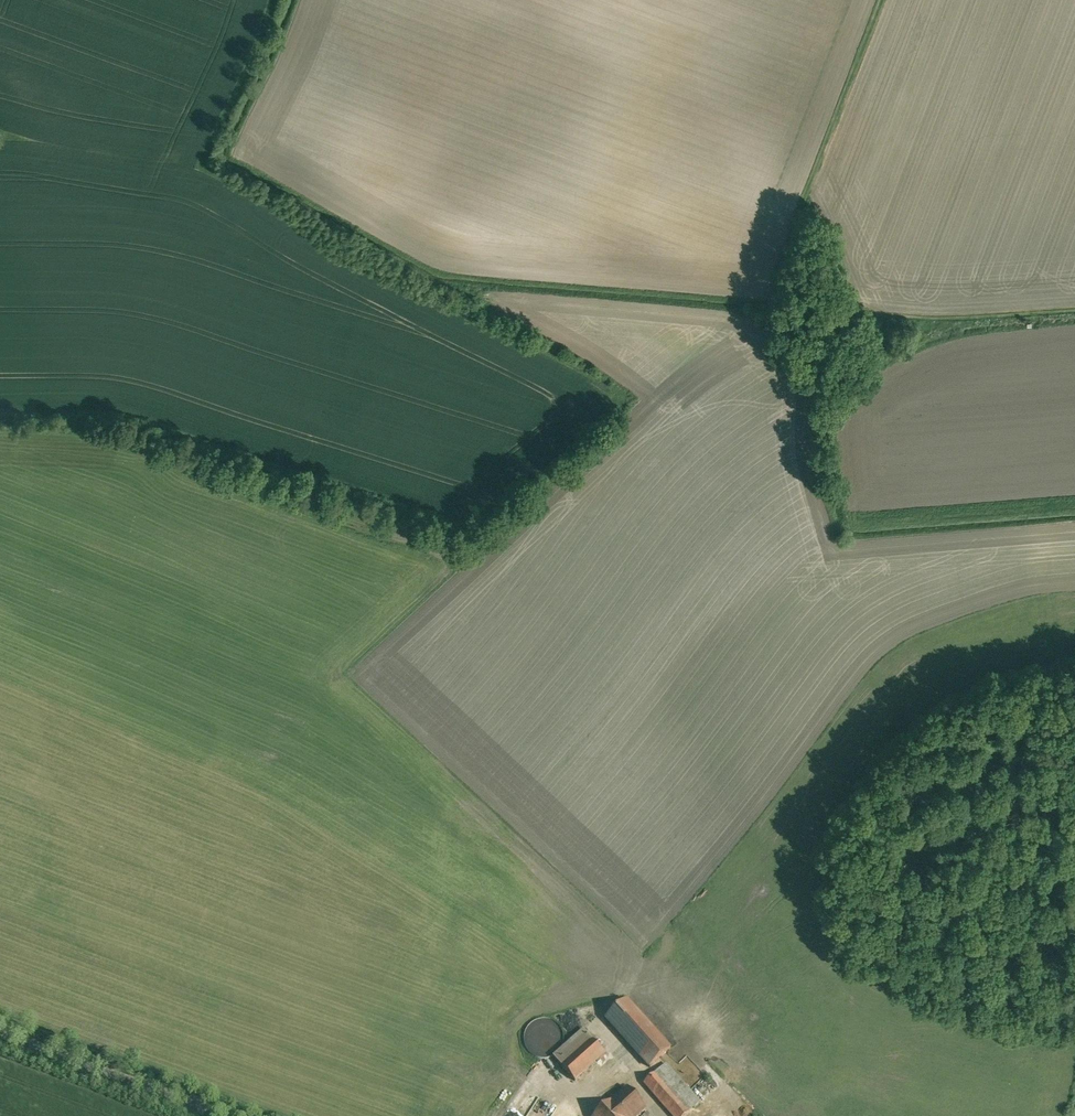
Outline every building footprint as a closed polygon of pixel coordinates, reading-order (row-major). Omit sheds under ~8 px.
[(647,1068),(671,1050),(630,997),(606,1015),(647,1068)] [(556,1022),(554,1021),(552,1020),(549,1019),(545,1018),(541,1019),(538,1019),(536,1020),(534,1021),(532,1022),(531,1024),(529,1025),(528,1028),(527,1030),(526,1032),(525,1034),(525,1036),(525,1039),(525,1041),(525,1043),(526,1046),(527,1048),(528,1049),(529,1050),(530,1052),(533,1054),(535,1056),(538,1057),(540,1058),(543,1058),(546,1058),(548,1058),(551,1057),(554,1056),(556,1055),(558,1053),(560,1051),(562,1048),(563,1046),(564,1044),(564,1041),(565,1038),(564,1034),(564,1032),(563,1031),(562,1029),(561,1027),(559,1025),(557,1023),(556,1022)] [(606,1054),(584,1030),(560,1051),(558,1053),(556,1055),(554,1057),(576,1081),(606,1054)] [(667,1062),(643,1082),(672,1115),(685,1115),(701,1102),(667,1062)] [(642,1108),(623,1086),(588,1115),(633,1115),(642,1108)]
